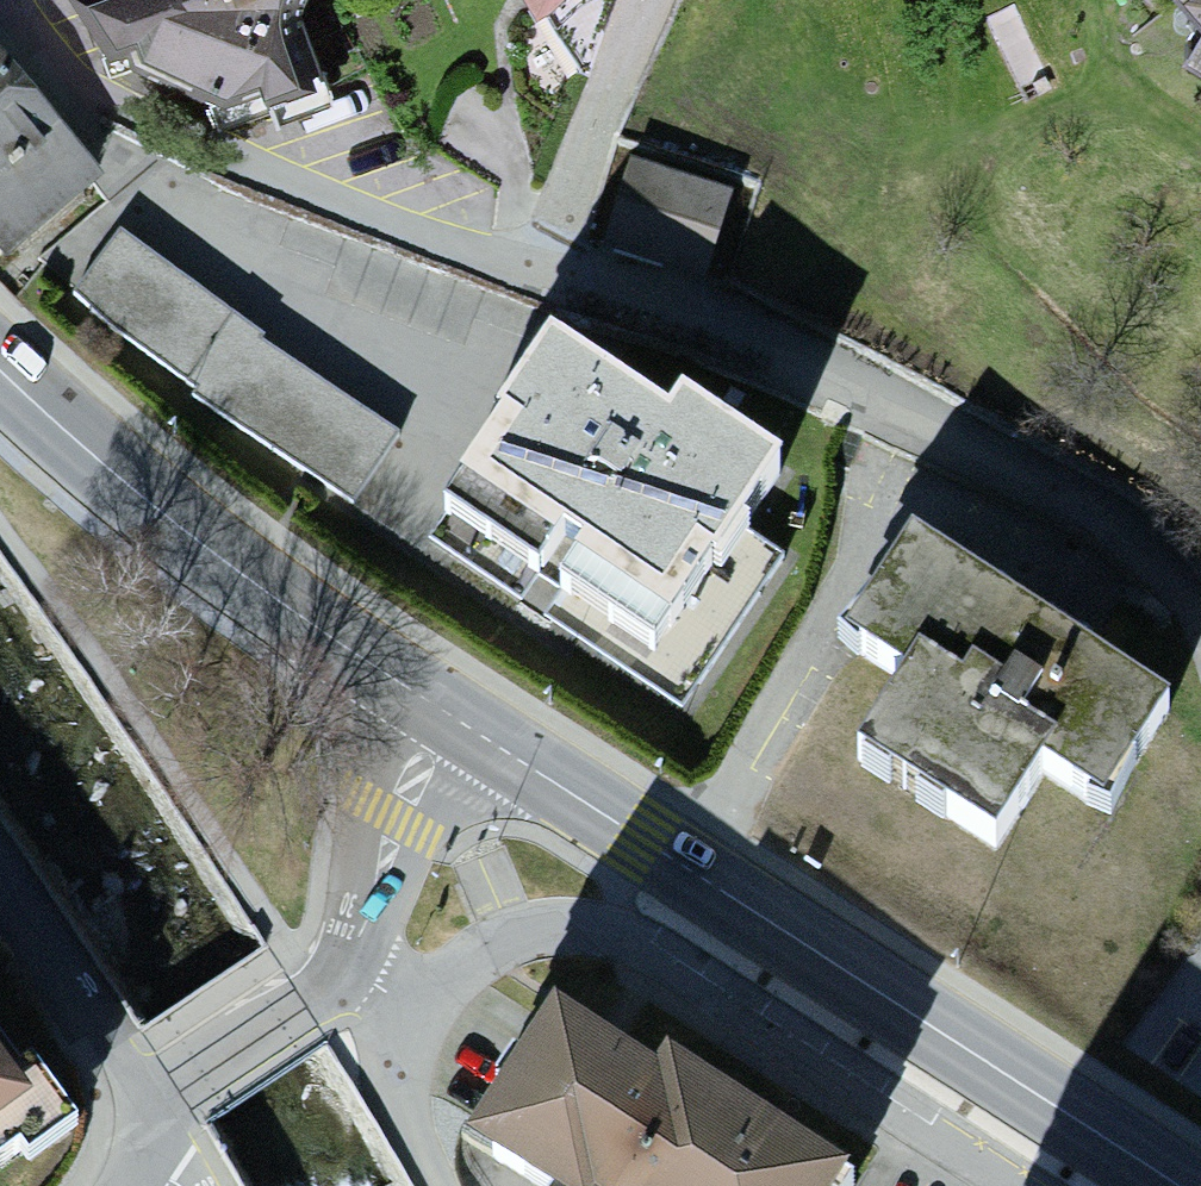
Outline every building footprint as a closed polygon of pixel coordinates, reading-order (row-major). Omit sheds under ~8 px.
[(118,49),(237,107),(320,91),(300,23),(322,0),(89,0),(118,49)] [(0,73),(0,267),(9,279),(104,202),(0,73)] [(743,213),(640,171),(605,255),(708,297),(743,213)] [(401,436),(127,235),(78,302),(352,503),(401,436)] [(671,454),(560,373),(450,522),(696,702),(792,573),(750,542),(790,487),(697,418),(671,454)] [(1177,726),(923,567),(857,672),(907,703),(855,785),(1005,879),(1054,801),(1108,835),(1177,726)] [(561,1035),(474,1166),(503,1185),(849,1185),(682,1075),(663,1103),(561,1035)] [(40,1126),(0,1073),(0,1156),(40,1126)]
